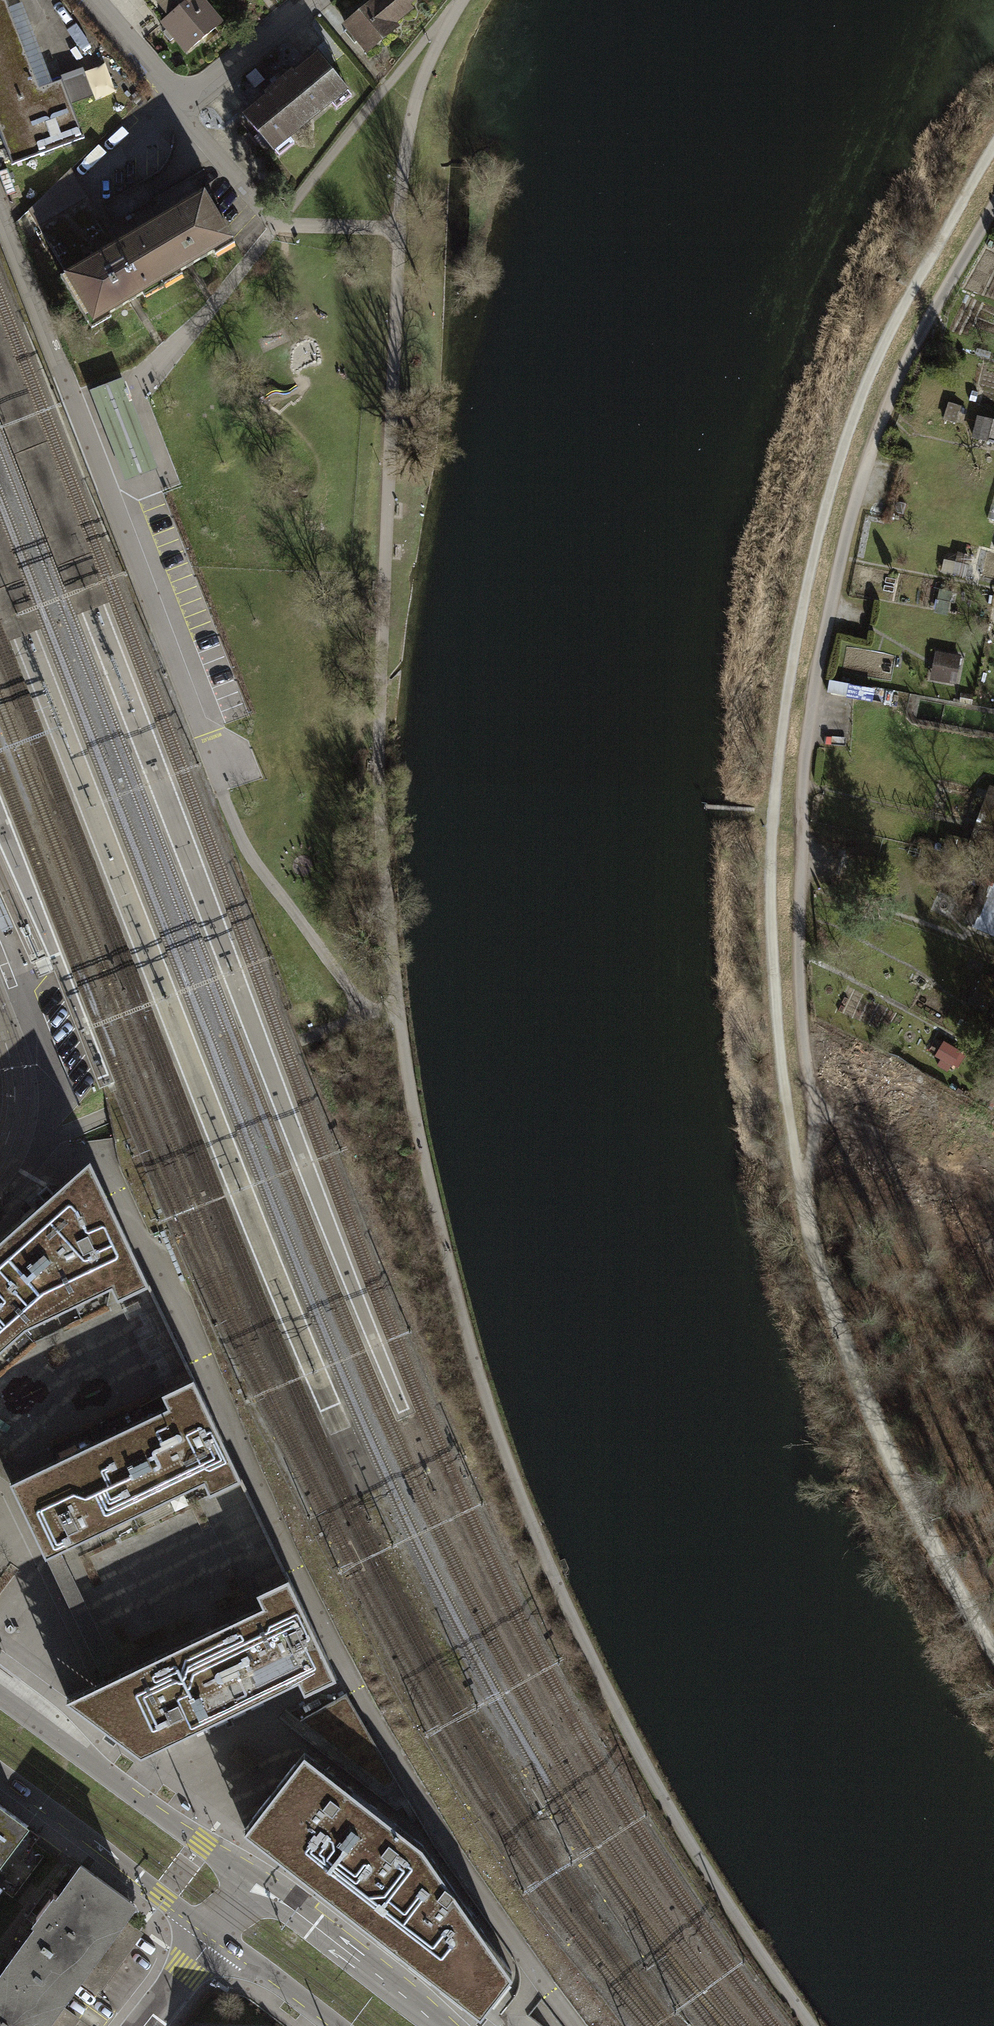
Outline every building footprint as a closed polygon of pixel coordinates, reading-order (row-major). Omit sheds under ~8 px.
[(11,163),(83,136),(71,104),(61,77),(39,86),(6,0),(0,0),(0,134),(11,163)] [(189,54),(225,25),(205,0),(157,0),(155,1),(150,5),(189,54)] [(343,25),(366,50),(423,0),(372,0),(343,25)] [(241,110),(271,148),(347,88),(316,50),(283,76),(241,110)] [(84,69),(61,77),(71,104),(94,95),(84,69)] [(26,211),(59,270),(109,242),(103,231),(69,171),(26,211)] [(59,270),(88,320),(232,239),(204,189),(160,214),(109,242),(59,270)] [(77,615),(110,602),(63,479),(31,395),(0,316),(0,417),(77,615)] [(976,441),(993,443),(993,421),(978,419),(976,441)] [(9,641),(42,628),(0,520),(0,619),(9,641)] [(938,651),(934,678),(960,681),(963,654),(938,651)] [(992,782),(982,820),(993,823),(993,783),(992,782)] [(993,936),(993,897),(991,896),(976,928),(993,936)] [(34,1332),(115,1290),(127,1300),(156,1289),(99,1164),(89,1173),(31,1224),(0,1251),(0,1361),(34,1332)] [(0,1361),(0,1476),(14,1486),(179,1407),(175,1398),(201,1382),(156,1289),(127,1300),(115,1290),(34,1332),(0,1361)] [(179,1407),(14,1486),(47,1558),(213,1481),(216,1490),(249,1480),(201,1382),(175,1398),(179,1407)] [(213,1481),(47,1558),(107,1685),(274,1609),(269,1595),(291,1582),(249,1480),(216,1490),(213,1481)] [(107,1685),(69,1701),(150,1757),(278,1691),(307,1676),(316,1692),(346,1677),(291,1582),(269,1595),(274,1609),(107,1685)] [(312,1756),(251,1830),(489,2018),(523,1979),(432,1848),(312,1756)] [(31,1832),(0,1808),(0,1874),(31,1832)] [(84,1866),(52,1910),(0,1982),(0,2025),(53,2025),(140,1906),(84,1866)]
